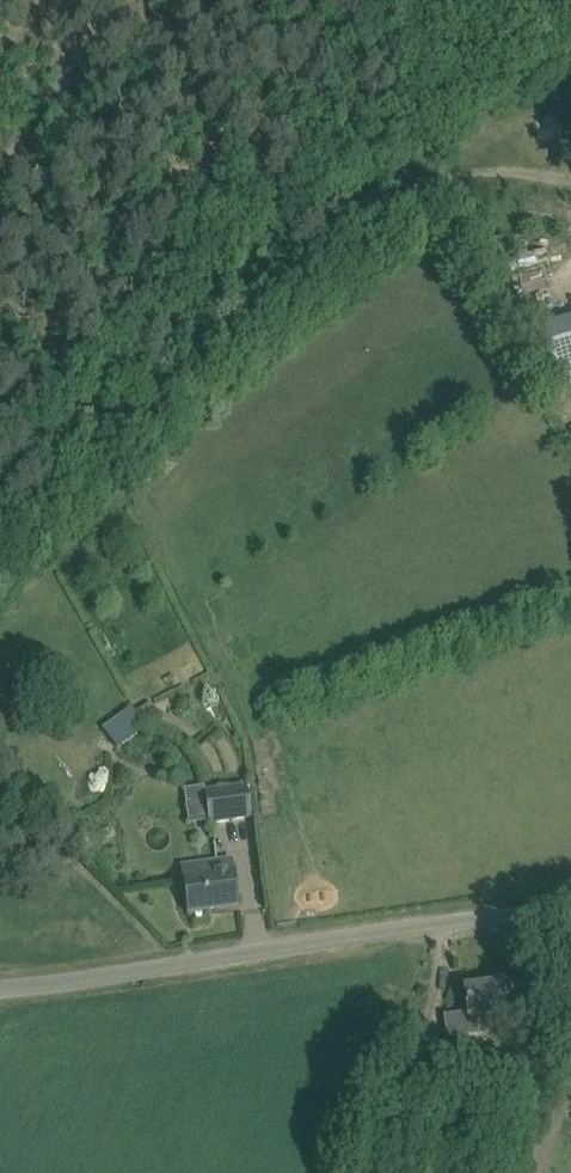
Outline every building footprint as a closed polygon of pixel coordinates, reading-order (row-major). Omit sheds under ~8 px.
[(555,388),(570,383),(570,318),(537,329),(555,388)] [(150,704),(133,713),(132,712),(105,731),(116,747),(144,728),(158,720),(150,704)] [(246,786),(206,792),(210,823),(250,818),(246,786)] [(186,877),(188,914),(238,907),(232,861),(204,864),(205,875),(186,877)] [(464,988),(468,1015),(446,1018),(450,1044),(486,1039),(482,1018),(511,1014),(525,1011),(523,997),(508,999),(506,983),(464,988)]
